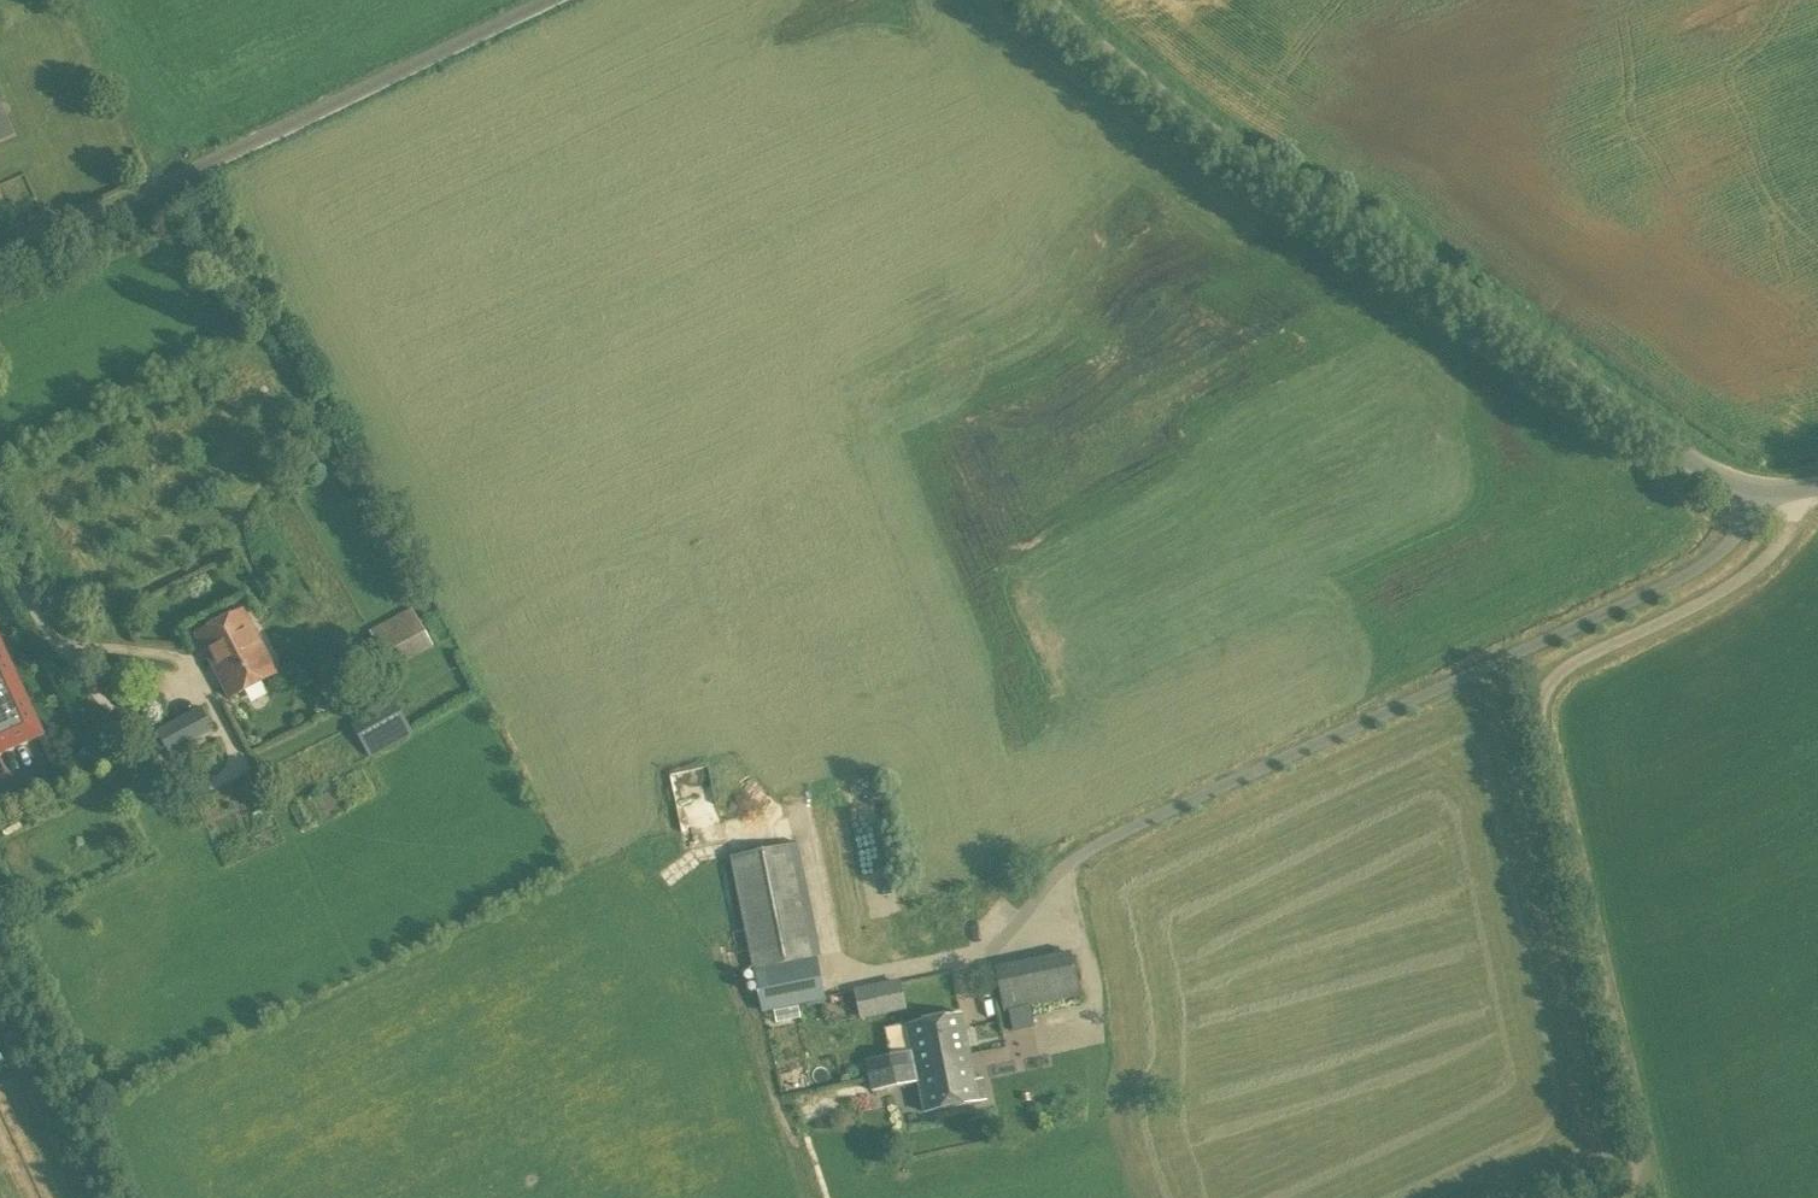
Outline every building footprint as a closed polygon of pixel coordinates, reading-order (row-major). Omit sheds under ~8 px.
[(0,108),(0,139),(11,134),(0,108)] [(228,700),(279,673),(244,608),(193,635),(228,700)] [(370,629),(391,671),(433,647),(410,608),(370,629)] [(38,733),(0,649),(0,750),(38,733)] [(352,724),(370,758),(412,734),(395,701),(352,724)] [(157,730),(170,754),(214,731),(199,706),(157,730)] [(816,955),(817,954),(795,844),(728,858),(751,968),(753,968),(816,955)] [(1071,950),(994,964),(1003,1010),(1079,996),(1071,950)] [(816,955),(753,968),(762,1012),(782,1008),(797,1005),(825,999),(816,955)] [(898,982),(855,990),(860,1018),(904,1010),(898,982)] [(1029,1007),(1008,1012),(1012,1032),(1033,1027),(1029,1007)] [(982,1078),(975,1079),(962,1014),(838,1039),(850,1096),(917,1082),(923,1113),(987,1100),(982,1078)]
